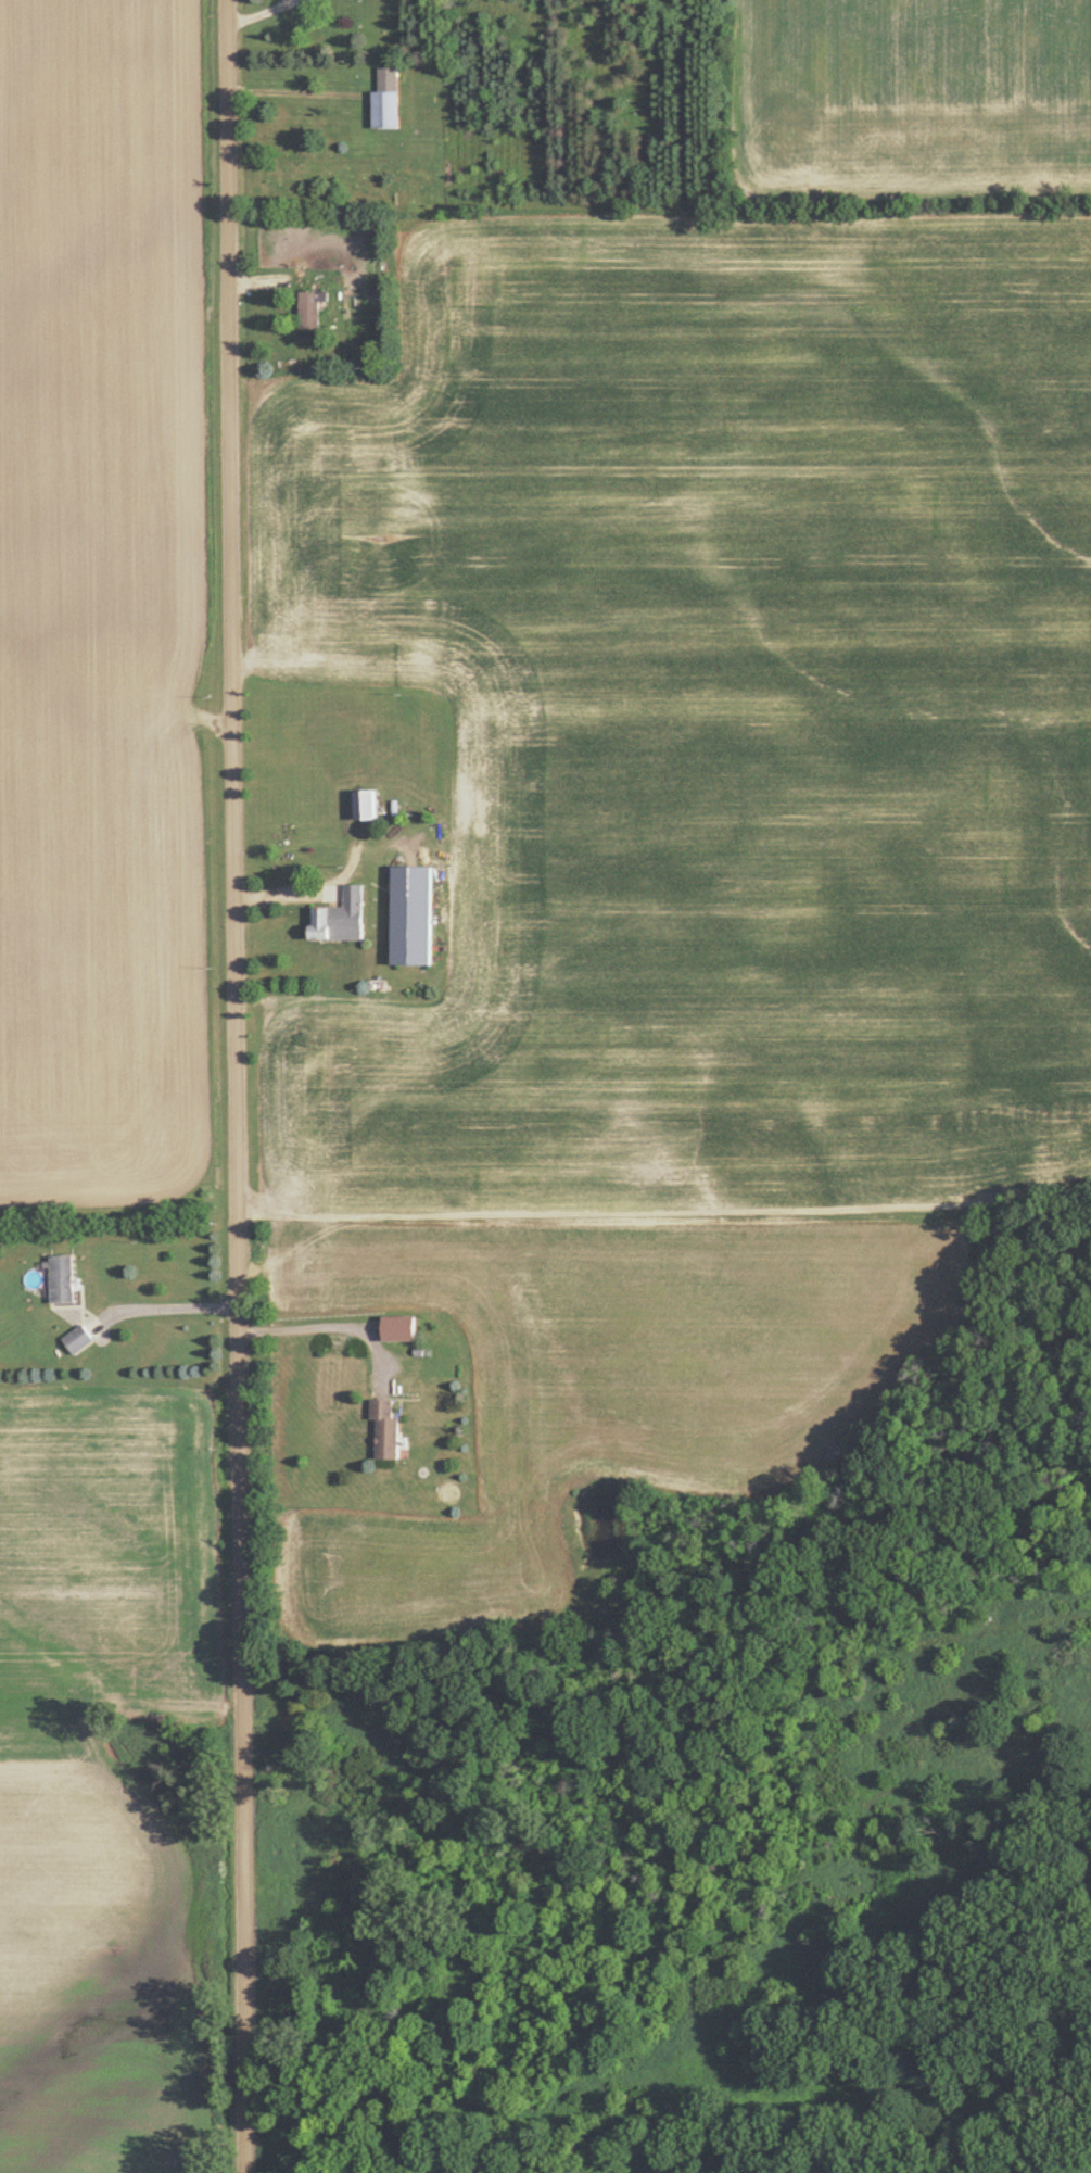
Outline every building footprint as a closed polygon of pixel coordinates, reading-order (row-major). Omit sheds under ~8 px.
[(375,131),(400,131),(400,70),(379,70),(379,93),(375,93),(375,131)] [(303,331),(325,331),(325,293),(303,293),(303,331)] [(358,791),(358,821),(379,821),(379,791),(358,791)] [(366,886),(346,886),(346,909),(314,909),(314,942),(366,942),(366,886)] [(435,967),(435,892),(395,892),(395,967),(435,967)] [(54,1257),(54,1305),(77,1305),(77,1257),(54,1257)] [(76,1357),(96,1343),(84,1326),(64,1340),(76,1357)] [(381,1423),(380,1462),(402,1462),(403,1420),(397,1420),(398,1401),(375,1401),(375,1422),(381,1423)]
